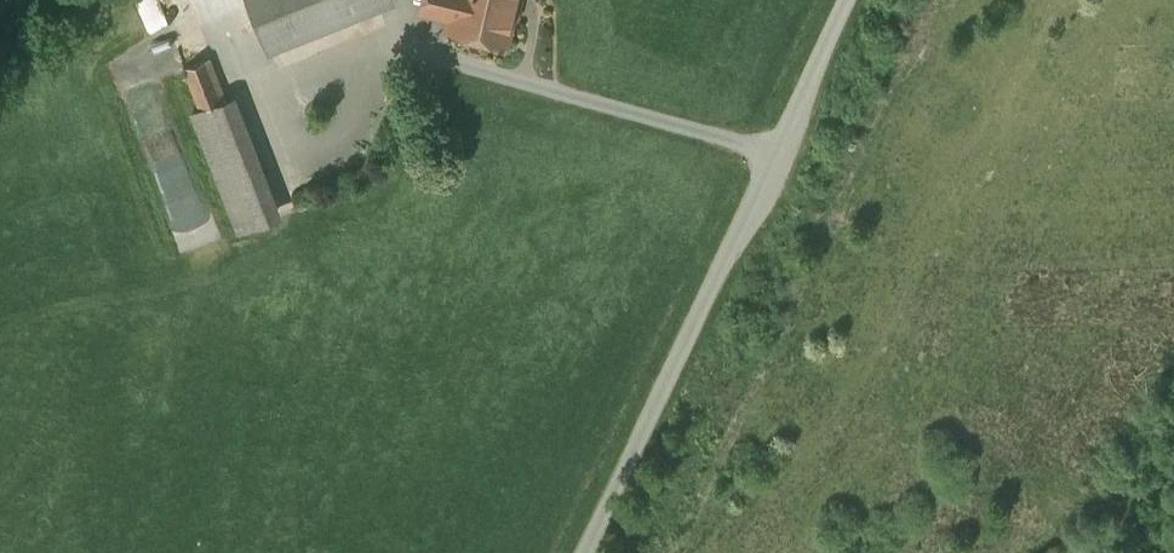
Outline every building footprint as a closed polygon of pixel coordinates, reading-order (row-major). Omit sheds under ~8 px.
[(270,48),(391,0),(251,0),(270,48)] [(423,7),(454,15),(451,26),(475,32),(479,39),(495,43),(504,39),(507,40),(516,0),(424,0),(423,7)] [(202,108),(195,111),(241,231),(272,219),(210,57),(185,66),(202,108)]
